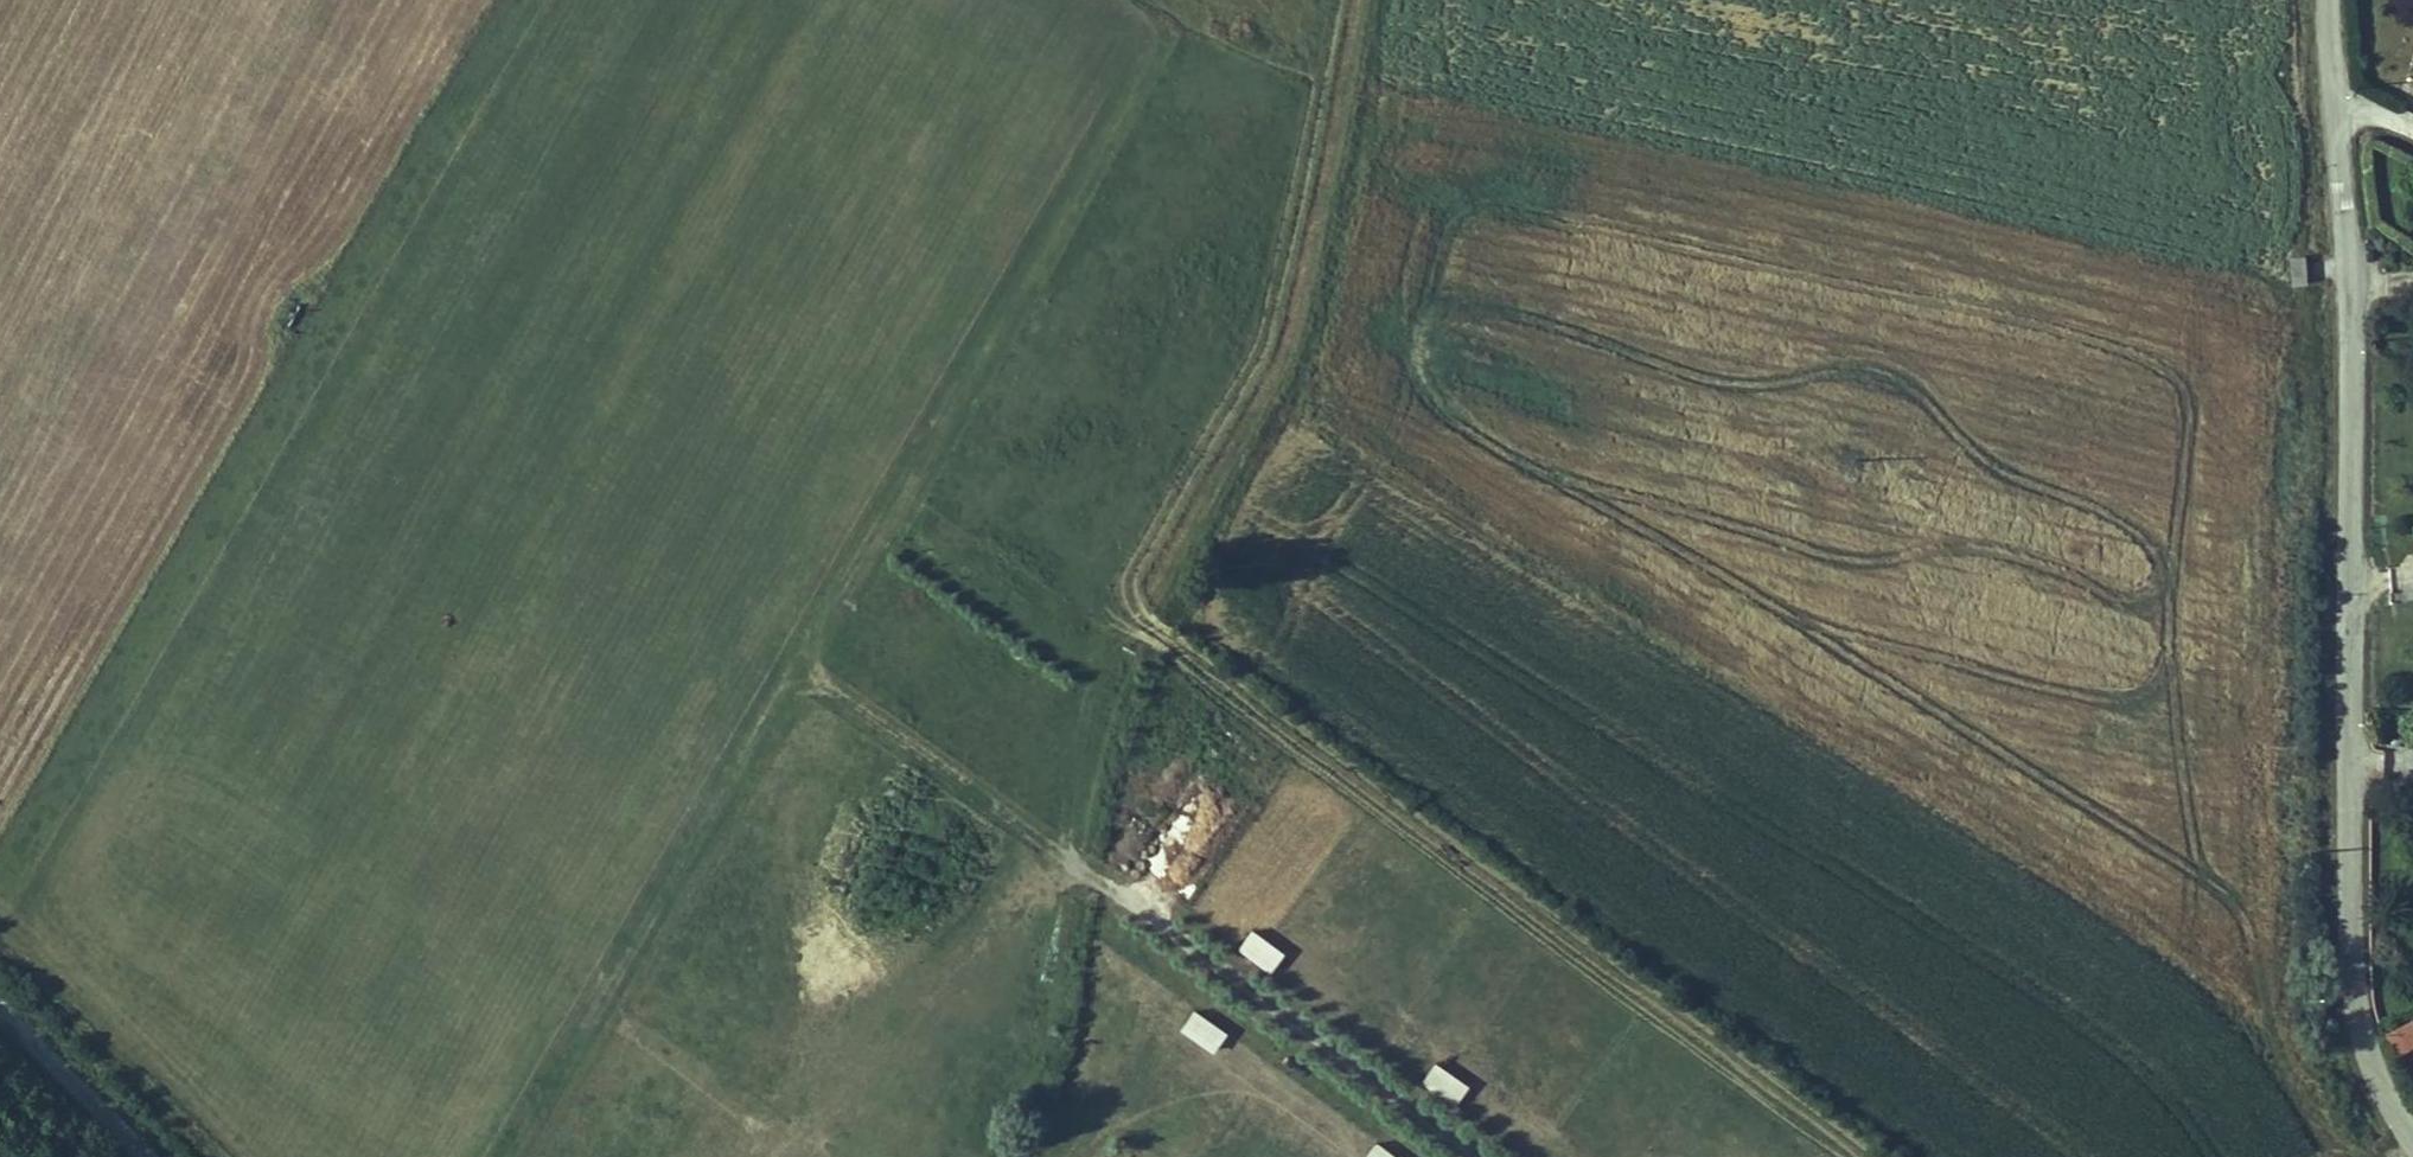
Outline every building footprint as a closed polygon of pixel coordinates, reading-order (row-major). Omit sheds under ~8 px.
[(2294,256),(2267,257),(2267,286),(2295,285),(2294,256)] [(1238,946),(1271,970),(1286,949),(1253,925),(1238,946)] [(1196,1006),(1180,1026),(1214,1052),(1230,1031),(1196,1006)] [(2410,1028),(2379,1043),(2390,1065),(2412,1054),(2412,1034),(2410,1028)] [(1437,1058),(1421,1081),(1456,1104),(1471,1082),(1437,1058)] [(1364,1156),(1404,1156),(1377,1138),(1364,1156)]
